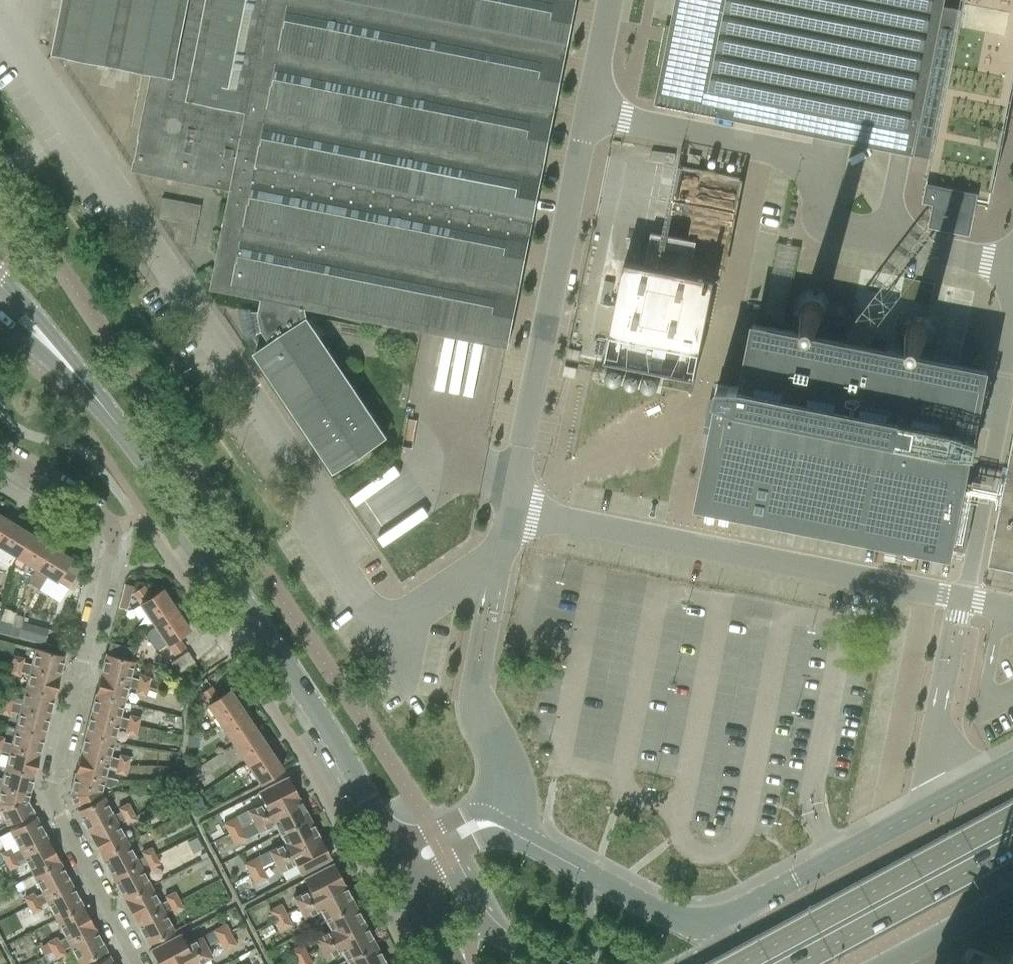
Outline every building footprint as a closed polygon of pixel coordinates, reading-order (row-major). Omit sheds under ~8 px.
[(54,52),(152,72),(133,170),(231,189),(211,288),(262,298),(259,313),(262,330),(270,343),(255,353),(275,384),(334,471),(386,436),(351,384),(307,318),(304,306),(389,323),(465,338),(504,346),(507,346),(507,345),(509,345),(509,343),(507,343),(546,146),(549,133),(557,92),(570,28),(572,16),(575,0),(64,0),(54,52)] [(656,103),(696,111),(813,134),(851,142),(891,149),(911,153),(912,154),(912,155),(913,155),(913,154),(932,158),(930,172),(929,172),(929,173),(928,173),(924,195),(935,197),(934,201),(932,213),(931,219),(933,219),(933,218),(950,222),(951,223),(951,222),(968,226),(970,226),(974,205),(974,204),(976,193),(990,196),(992,186),(991,186),(992,185),(991,184),(994,171),(995,170),(994,170),(997,156),(997,155),(1000,141),(1000,142),(1001,139),(1000,139),(1003,126),(1004,125),(1003,124),(1006,111),(1006,110),(1009,96),(1009,95),(1011,81),(1012,82),(1012,80),(1012,74),(1012,0),(963,0),(961,8),(961,9),(942,5),(943,0),(676,0),(676,1),(672,22),(670,31),(668,42),(668,43),(656,103)] [(177,222),(173,242),(192,246),(196,226),(177,222)] [(696,242),(666,236),(651,233),(644,266),(624,262),(604,360),(694,378),(714,280),(689,275),(696,242)] [(786,298),(797,246),(779,242),(768,294),(786,298)] [(798,332),(817,336),(832,326),(836,307),(825,291),(807,288),(791,298),(788,317),(798,332)] [(904,352),(921,355),(935,345),(939,328),(929,314),(912,310),(897,320),(894,337),(904,352)] [(714,416),(696,508),(949,558),(966,474),(968,465),(964,464),(967,451),(970,451),(974,452),(976,437),(973,436),(986,372),(986,371),(985,371),(753,324),(753,325),(741,387),(729,387),(717,385),(713,402),(724,405),(722,417),(714,416)] [(1012,569),(1012,435),(988,564),(1012,569)] [(381,546),(428,514),(394,465),(347,497),(381,546)] [(9,522),(0,516),(0,537),(9,522)] [(10,565),(15,557),(29,534),(9,522),(0,537),(0,559),(10,565)] [(15,557),(35,569),(49,547),(29,534),(15,557)] [(49,547),(35,569),(66,588),(73,576),(62,570),(69,559),(49,547)] [(139,605),(152,625),(174,610),(161,590),(150,597),(143,587),(133,594),(139,604),(139,605)] [(174,610),(152,625),(165,644),(166,644),(173,654),(183,647),(176,637),(188,629),(174,610)] [(0,620),(0,632),(7,634),(10,623),(0,620)] [(19,637),(44,643),(48,629),(22,623),(19,637)] [(136,650),(128,648),(109,643),(106,655),(130,662),(136,650)] [(12,655),(10,664),(58,677),(63,656),(34,649),(30,664),(22,662),(23,658),(12,655)] [(186,652),(169,663),(176,673),(177,673),(194,662),(186,652)] [(134,663),(130,662),(106,655),(105,655),(100,675),(147,688),(150,678),(139,676),(138,680),(130,678),(134,663)] [(28,674),(24,689),(53,696),(58,677),(10,664),(8,674),(19,676),(20,672),(28,674)] [(100,675),(95,695),(124,703),(128,687),(136,689),(134,694),(145,696),(147,688),(100,675)] [(206,705),(219,725),(241,710),(228,690),(217,698),(210,688),(200,695),(206,705)] [(2,695),(0,704),(48,716),(53,696),(24,689),(20,704),(12,702),(13,698),(2,695)] [(95,695),(89,715),(137,727),(140,717),(129,715),(128,719),(120,717),(124,703),(95,695)] [(14,728),(43,736),(48,716),(0,704),(0,705),(0,714),(8,716),(10,711),(17,713),(14,728)] [(241,710),(219,725),(232,745),(254,730),(241,710)] [(89,715),(84,735),(114,742),(118,726),(125,728),(124,733),(135,736),(137,727),(89,715)] [(38,756),(43,736),(14,728),(10,743),(2,742),(3,737),(0,736),(0,746),(38,756)] [(232,745),(244,764),(267,749),(254,730),(226,748),(226,749),(232,745)] [(84,735),(79,755),(127,767),(130,757),(119,754),(118,759),(110,757),(114,742),(84,735)] [(186,736),(186,748),(198,748),(198,736),(187,736),(186,736)] [(3,768),(33,775),(38,756),(0,746),(0,751),(7,753),(3,768)] [(267,749),(244,764),(258,784),(280,769),(267,749)] [(79,755),(75,770),(105,778),(108,766),(115,768),(114,773),(125,775),(127,767),(79,755)] [(28,795),(33,775),(3,768),(1,779),(0,778),(0,788),(28,795)] [(105,778),(75,770),(69,796),(74,806),(101,792),(103,785),(109,787),(115,784),(116,780),(105,778)] [(262,803),(247,810),(253,821),(297,798),(286,777),(256,793),(257,795),(258,795),(262,803)] [(194,784),(183,789),(188,801),(198,794),(194,784)] [(1,817),(2,819),(6,826),(15,821),(32,812),(26,801),(28,795),(0,788),(0,815),(1,817)] [(198,794),(188,801),(191,808),(192,810),(193,811),(203,807),(202,805),(198,794)] [(77,811),(89,834),(132,811),(127,803),(117,808),(119,812),(113,815),(104,797),(77,811)] [(273,824),(278,834),(308,818),(297,798),(253,821),(241,827),(229,834),(234,844),(273,824)] [(89,834),(100,856),(127,842),(118,824),(124,821),(126,825),(136,820),(132,811),(89,834)] [(145,830),(151,842),(191,824),(185,812),(145,830)] [(4,862),(47,840),(35,817),(17,827),(8,831),(17,849),(11,853),(9,849),(4,852),(0,854),(0,856),(3,862),(4,862)] [(235,817),(223,823),(229,834),(241,827),(235,817)] [(244,863),(250,874),(261,868),(273,862),(318,838),(308,818),(278,834),(283,843),(244,863)] [(0,836),(0,843),(4,852),(9,849),(11,853),(17,849),(8,831),(0,836)] [(196,838),(186,842),(192,854),(202,849),(196,838)] [(318,838),(273,862),(279,872),(295,864),(299,873),(300,874),(329,859),(318,838)] [(22,858),(32,876),(58,862),(47,840),(4,862),(8,871),(18,865),(16,861),(22,858)] [(100,856),(112,878),(155,855),(151,847),(141,852),(143,856),(137,860),(127,842),(100,856)] [(112,878),(123,900),(151,886),(141,868),(147,865),(150,869),(160,864),(155,855),(112,878)] [(22,898),(27,907),(70,884),(58,862),(32,876),(41,894),(35,897),(33,893),(22,898)] [(292,898),(298,908),(342,885),(332,864),(302,880),(303,881),(304,881),(308,889),(292,898)] [(261,868),(250,874),(255,885),(267,879),(263,872),(262,869),(261,868)] [(46,902),(55,920),(82,906),(70,884),(27,907),(30,912),(31,915),(41,909),(39,905),(46,902)] [(319,911),(324,920),(353,905),(342,885),(298,908),(303,919),(319,911)] [(123,900),(135,922),(179,900),(174,891),(164,896),(166,900),(160,904),(151,886),(123,900)] [(22,898),(8,906),(13,914),(27,907),(22,898)] [(179,900),(135,922),(147,945),(174,931),(165,912),(171,909),(173,913),(183,908),(179,900)] [(268,910),(274,921),(286,915),(280,904),(268,910)] [(313,938),(319,949),(364,925),(353,905),(324,920),(329,930),(313,938)] [(46,942),(50,951),(93,929),(82,906),(55,920),(64,938),(58,941),(56,937),(46,942)] [(286,915),(274,921),(280,932),(291,925),(286,915)] [(212,930),(200,936),(206,947),(218,941),(230,935),(224,924),(212,930)] [(340,951),(345,961),(374,945),(364,925),(319,949),(324,959),(340,951)] [(50,951),(55,959),(65,954),(63,950),(69,946),(78,963),(80,963),(105,951),(93,929),(50,951)] [(157,963),(174,963),(206,947),(200,936),(185,944),(180,936),(181,936),(180,934),(150,951),(157,963)] [(218,941),(206,947),(212,958),(224,951),(235,945),(230,935),(218,941)] [(289,950),(295,961),(307,955),(301,944),(289,950)] [(374,945),(345,961),(347,963),(384,963),(374,945)] [(212,958),(206,947),(174,963),(199,963),(212,958)] [(1006,963),(995,958),(996,955),(995,954),(993,958),(985,954),(979,963),(1012,963),(1012,951),(1006,963)] [(295,961),(297,963),(311,963),(307,955),(295,961)]
